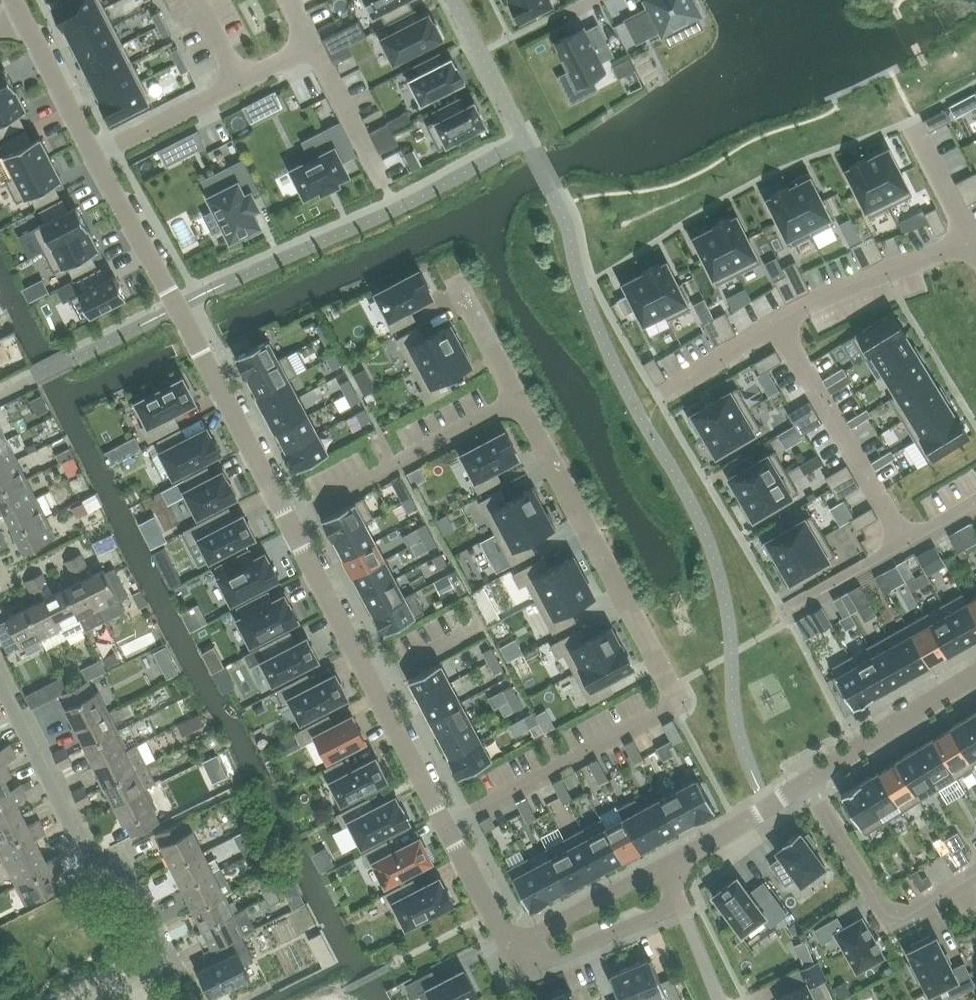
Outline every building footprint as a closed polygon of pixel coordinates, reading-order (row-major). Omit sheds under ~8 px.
[(55,7),(65,27),(66,27),(104,8),(100,0),(69,0),(55,7)] [(372,15),(372,16),(373,17),(374,16),(381,13),(385,22),(412,8),(408,0),(364,0),(372,15)] [(511,2),(520,21),(560,1),(559,0),(515,0),(511,2)] [(645,1),(649,8),(626,20),(637,42),(660,30),(663,35),(700,16),(692,0),(647,0),(645,1)] [(66,27),(75,45),(113,26),(104,8),(66,27)] [(157,26),(164,23),(159,12),(152,16),(157,26)] [(428,16),(421,19),(419,21),(414,12),(391,23),(395,32),(382,39),(394,62),(442,38),(434,23),(433,24),(428,16)] [(170,34),(164,23),(157,26),(163,37),(170,34)] [(75,45),(84,64),(122,44),(113,26),(75,45)] [(589,39),(583,28),(555,43),(563,58),(561,59),(567,70),(568,69),(577,85),(605,71),(601,62),(613,56),(601,32),(589,39)] [(340,31),(322,40),(330,54),(348,45),(340,31)] [(122,44),(84,64),(93,82),(131,62),(122,44)] [(330,54),(334,63),(352,54),(348,45),(330,54)] [(176,63),(183,59),(177,49),(170,52),(176,63)] [(443,64),(438,55),(415,66),(419,75),(410,80),(421,103),(464,82),(456,67),(456,68),(451,59),(445,62),(443,64)] [(183,59),(176,63),(181,74),(188,70),(183,59)] [(131,62),(93,82),(102,100),(141,81),(131,62)] [(15,89),(4,67),(0,69),(0,96),(15,89)] [(141,81),(102,100),(103,100),(102,100),(112,120),(151,101),(141,81)] [(1,137),(23,126),(18,114),(26,110),(15,89),(0,96),(0,136),(1,137)] [(950,107),(955,116),(975,105),(975,96),(975,93),(950,107)] [(435,123),(428,126),(439,149),(446,146),(448,145),(485,126),(487,126),(486,124),(475,104),(475,103),(474,102),(473,103),(465,107),(460,98),(434,112),(438,121),(436,122),(435,122),(435,123)] [(249,116),(258,112),(253,102),(244,107),(249,116)] [(923,121),(929,132),(951,121),(945,109),(923,121)] [(322,192),(338,184),(337,181),(348,175),(340,159),(354,152),(340,123),(324,131),(330,144),(311,153),(313,159),(292,170),(305,197),(320,189),(322,192)] [(374,142),(392,133),(388,124),(370,133),(374,142)] [(51,159),(40,137),(31,142),(26,131),(3,142),(9,153),(4,156),(14,176),(15,177),(51,159)] [(197,131),(188,136),(195,150),(204,145),(197,131)] [(374,142),(380,153),(398,144),(392,133),(374,142)] [(912,196),(889,149),(868,159),(867,160),(891,207),(912,196)] [(868,159),(867,157),(850,166),(851,168),(846,170),(869,217),(891,207),(867,160),(868,159)] [(59,196),(53,185),(62,180),(51,159),(15,177),(14,176),(5,181),(17,203),(31,196),(36,207),(59,196)] [(244,196),(240,188),(253,182),(242,160),(228,168),(236,183),(209,197),(216,210),(205,216),(213,232),(224,226),(231,240),(243,233),(245,238),(261,230),(252,211),(258,208),(251,193),(244,196)] [(955,183),(961,194),(975,186),(975,172),(955,183)] [(834,214),(826,199),(822,201),(810,178),(790,188),(789,189),(812,235),(834,225),(829,216),(834,214)] [(791,246),(812,235),(789,189),(790,188),(789,186),(771,195),(772,197),(767,199),(791,246)] [(961,194),(966,205),(975,200),(975,186),(961,194)] [(43,251),(88,228),(77,207),(68,211),(63,200),(40,211),(46,223),(32,230),(43,251)] [(924,213),(936,236),(947,230),(936,208),(924,213)] [(929,223),(924,213),(923,210),(899,221),(904,232),(929,223)] [(731,219),(730,217),(713,226),(714,228),(715,227),(738,274),(760,263),(736,216),(731,219)] [(717,285),(738,274),(715,227),(714,228),(693,238),(717,285)] [(99,250),(88,228),(43,251),(54,272),(68,265),(73,277),(96,265),(90,254),(99,250)] [(861,241),(873,263),(884,258),(873,235),(861,241)] [(861,269),(873,263),(861,241),(850,246),(861,269)] [(798,297),(810,291),(795,261),(782,268),(786,275),(798,297)] [(666,262),(661,265),(660,263),(643,272),(644,274),(645,273),(665,313),(664,313),(668,321),(690,309),(686,301),(690,299),(682,283),(678,285),(666,262)] [(126,298),(115,276),(106,280),(101,269),(78,281),(84,292),(70,299),(82,321),(126,298)] [(381,293),(378,294),(390,317),(386,319),(393,331),(415,319),(409,308),(431,297),(426,288),(428,287),(420,272),(394,285),(392,282),(379,289),(381,293)] [(665,313),(645,273),(644,274),(623,284),(643,324),(664,313),(665,313)] [(774,281),(785,303),(798,297),(786,275),(774,281)] [(714,318),(725,340),(736,335),(725,312),(714,318)] [(852,337),(865,360),(872,355),(871,354),(905,334),(891,313),(852,337)] [(725,340),(714,318),(702,323),(714,346),(725,340)] [(322,337),(330,332),(325,322),(316,326),(322,337)] [(397,340),(414,371),(460,346),(459,345),(449,326),(425,339),(419,328),(397,340)] [(322,337),(327,347),(336,343),(330,332),(322,337)] [(884,375),(917,355),(912,346),(911,346),(905,335),(905,334),(871,354),(872,355),(884,375)] [(279,360),(278,359),(268,340),(236,357),(247,378),(248,377),(247,377),(279,360)] [(461,347),(460,346),(414,371),(424,389),(420,391),(426,403),(452,390),(446,379),(470,366),(460,347),(461,347)] [(782,361),(775,350),(754,363),(760,374),(782,361)] [(248,377),(257,396),(289,379),(298,375),(287,354),(278,359),(279,360),(247,377),(248,377)] [(326,359),(332,369),(341,365),(335,354),(326,359)] [(922,363),(923,363),(917,355),(884,375),(896,395),(897,395),(929,375),(922,363)] [(656,385),(667,379),(654,357),(643,364),(656,385)] [(842,368),(832,374),(837,381),(847,375),(842,368)] [(827,387),(837,381),(832,374),(822,380),(827,387)] [(937,387),(929,375),(897,395),(896,395),(889,399),(902,420),(942,395),(937,387)] [(157,392),(137,403),(148,425),(142,427),(149,440),(178,425),(172,413),(195,402),(194,400),(194,401),(183,381),(184,380),(183,379),(171,385),(169,381),(155,389),(157,392)] [(298,397),(289,379),(257,396),(267,414),(298,397)] [(346,395),(354,390),(349,380),(340,384),(346,395)] [(688,417),(697,433),(701,430),(703,433),(702,434),(703,435),(749,408),(737,388),(688,417)] [(346,395),(351,405),(360,401),(354,390),(346,395)] [(372,392),(364,397),(369,405),(377,401),(372,392)] [(942,395),(902,420),(915,441),(955,416),(955,415),(954,416),(947,404),(948,404),(942,395)] [(308,415),(298,397),(267,414),(277,432),(308,415)] [(788,414),(794,425),(816,412),(809,401),(788,414)] [(704,437),(705,437),(707,440),(703,442),(712,458),(761,429),(749,408),(703,435),(704,437)] [(361,424),(370,420),(365,409),(356,414),(361,424)] [(867,409),(857,415),(861,422),(871,416),(867,409)] [(822,423),(816,412),(794,425),(800,436),(822,423)] [(308,415),(277,432),(287,451),(318,434),(308,415)] [(847,421),(851,428),(861,422),(857,415),(847,421)] [(928,462),(968,437),(955,416),(915,441),(928,462)] [(181,429),(158,441),(164,452),(162,452),(174,476),(220,452),(213,438),(211,439),(206,430),(186,440),(181,429)] [(506,433),(463,455),(475,478),(472,480),(478,492),(500,480),(495,469),(516,458),(512,449),(514,448),(506,433)] [(297,470),(329,454),(318,434),(287,451),(297,470)] [(7,440),(0,443),(0,468),(17,459),(7,440)] [(34,443),(25,447),(29,453),(37,449),(34,443)] [(69,448),(56,455),(59,462),(72,455),(69,448)] [(774,451),(729,478),(740,497),(739,497),(740,499),(786,472),(774,451)] [(891,451),(881,457),(885,464),(895,457),(891,451)] [(871,463),(875,470),(885,464),(881,457),(871,463)] [(26,479),(17,459),(0,468),(0,492),(26,479)] [(825,477),(831,488),(853,475),(847,465),(825,477)] [(236,496),(229,481),(226,482),(222,474),(213,478),(207,468),(185,479),(191,491),(187,493),(199,515),(236,496)] [(740,499),(741,501),(742,500),(744,503),(740,506),(749,522),(799,493),(786,472),(740,499)] [(853,475),(831,488),(838,499),(859,486),(853,475)] [(26,479),(0,492),(0,504),(5,514),(36,498),(26,479)] [(403,502),(411,497),(406,487),(397,492),(403,502)] [(479,502),(496,533),(542,509),(541,507),(538,502),(542,501),(535,487),(507,501),(501,491),(479,502)] [(411,497),(403,502),(408,513),(417,508),(411,497)] [(5,514),(15,533),(46,517),(36,498),(5,514)] [(365,523),(374,518),(363,498),(322,519),(333,540),(334,539),(365,522),(365,523)] [(83,502),(73,507),(77,517),(88,511),(83,502)] [(850,520),(856,531),(878,518),(872,507),(850,520)] [(255,536),(249,525),(248,523),(244,516),(244,515),(244,514),(242,515),(234,519),(229,508),(185,531),(191,543),(198,539),(209,561),(254,538),(256,538),(255,536)] [(542,509),(496,533),(512,564),(534,552),(529,541),(556,527),(549,513),(545,515),(542,510),(543,510),(542,509)] [(776,557),(777,560),(777,561),(778,562),(824,535),(811,515),(762,544),(771,560),(776,557)] [(56,537),(46,517),(15,533),(24,553),(56,537)] [(375,541),(365,523),(365,522),(334,539),(344,558),(375,541)] [(422,539),(431,534),(426,524),(417,529),(422,539)] [(960,540),(955,532),(948,536),(953,544),(960,540)] [(98,555),(112,548),(118,545),(112,534),(106,537),(92,544),(98,555)] [(431,534),(422,539),(428,550),(437,545),(431,534)] [(778,562),(779,564),(790,583),(836,556),(824,535),(778,562)] [(0,540),(0,550),(8,545),(4,538),(0,540)] [(953,544),(958,553),(965,549),(960,540),(953,544)] [(385,559),(375,541),(344,558),(353,576),(385,559)] [(164,547),(152,553),(169,589),(182,583),(164,547)] [(934,547),(928,551),(938,569),(944,565),(934,547)] [(271,563),(269,564),(264,555),(255,560),(250,549),(217,567),(222,577),(220,578),(232,601),(278,577),(271,563)] [(916,565),(923,561),(919,552),(911,556),(916,565)] [(79,569),(85,566),(87,565),(81,554),(73,557),(79,569)] [(447,564),(441,554),(433,558),(438,569),(447,564)] [(79,569),(73,557),(65,561),(71,573),(79,569)] [(527,583),(537,602),(583,577),(582,576),(572,557),(548,570),(542,559),(513,575),(520,587),(527,583)] [(385,559),(353,576),(364,595),(395,578),(385,559)] [(905,560),(896,565),(906,581),(906,582),(915,577),(905,560)] [(923,561),(916,565),(921,574),(928,570),(923,561)] [(84,579),(104,619),(105,621),(125,611),(119,600),(129,595),(115,567),(105,572),(104,569),(91,576),(89,571),(88,572),(85,566),(79,569),(84,579)] [(448,574),(454,585),(462,580),(457,570),(448,574)] [(42,573),(34,577),(40,588),(48,584),(42,573)] [(880,585),(887,581),(882,573),(875,577),(880,585)] [(40,588),(34,577),(27,581),(32,592),(34,591),(40,588)] [(584,578),(583,577),(537,602),(553,633),(575,621),(569,610),(593,597),(583,579),(584,578)] [(405,597),(395,578),(364,595),(374,614),(405,597)] [(84,579),(65,589),(80,620),(85,629),(104,619),(84,579)] [(887,581),(880,585),(885,594),(892,590),(887,581)] [(85,629),(80,620),(65,589),(53,594),(48,584),(40,588),(45,598),(61,629),(66,639),(85,629)] [(61,629),(45,598),(40,588),(34,591),(36,595),(34,596),(37,602),(26,608),(42,639),(61,629)] [(484,588),(472,594),(477,603),(489,596),(484,588)] [(238,607),(244,618),(240,620),(252,643),(298,619),(290,605),(288,606),(284,597),(273,603),(268,592),(238,607)] [(851,613),(858,609),(848,592),(840,596),(851,613)] [(967,602),(962,593),(943,604),(966,644),(975,638),(975,618),(967,602)] [(833,600),(843,617),(851,613),(840,596),(833,600)] [(405,597),(374,614),(384,634),(416,617),(405,597)] [(967,602),(975,618),(975,597),(967,602)] [(966,644),(943,604),(924,615),(946,654),(947,655),(966,644)] [(810,614),(819,631),(831,624),(822,607),(810,614)] [(42,639),(26,608),(6,618),(7,620),(0,623),(0,638),(8,653),(21,647),(22,649),(42,639)] [(929,664),(946,654),(924,615),(907,625),(929,664)] [(797,621),(801,630),(808,626),(804,617),(797,621)] [(929,664),(907,625),(888,635),(910,675),(929,664)] [(574,672),(621,647),(621,646),(613,632),(612,632),(610,628),(586,641),(580,630),(551,645),(557,657),(564,653),(574,672)] [(157,643),(151,631),(120,646),(126,659),(157,643)] [(259,648),(245,655),(250,664),(260,659),(261,661),(273,684),(317,661),(319,660),(318,659),(312,647),(311,645),(307,638),(308,638),(307,637),(305,638),(295,643),(290,632),(259,648)] [(869,646),(891,686),(910,675),(888,635),(869,646)] [(154,652),(157,659),(169,653),(166,646),(154,652)] [(891,686),(869,646),(850,656),(873,696),(891,686)] [(621,647),(574,672),(591,703),(613,691),(607,680),(632,667),(621,647)] [(488,663),(497,658),(492,648),(483,652),(488,663)] [(113,654),(103,659),(107,667),(117,662),(113,654)] [(873,696),(850,656),(831,667),(836,676),(831,678),(842,696),(846,694),(853,707),(873,696)] [(497,658),(488,663),(494,674),(503,669),(497,658)] [(221,659),(209,665),(212,673),(224,667),(221,659)] [(451,683),(440,663),(409,680),(419,700),(451,683)] [(89,666),(82,670),(87,680),(97,675),(93,667),(89,666)] [(307,675),(278,690),(284,702),(290,699),(301,721),(347,697),(346,696),(336,676),(335,674),(313,686),(307,675)] [(76,727),(108,711),(98,691),(94,693),(88,680),(61,694),(67,706),(66,707),(76,727)] [(451,683),(419,700),(430,719),(461,702),(451,683)] [(509,701),(517,696),(512,686),(503,691),(509,701)] [(43,687),(26,696),(32,707),(49,699),(43,687)] [(517,696),(509,701),(514,712),(523,707),(517,696)] [(461,702),(430,719),(440,738),(471,721),(461,702)] [(108,711),(76,727),(85,746),(118,730),(108,711)] [(524,717),(530,728),(539,723),(533,713),(524,717)] [(199,714),(188,719),(194,731),(205,725),(199,714)] [(334,727),(329,716),(296,733),(302,745),(316,738),(327,759),(365,740),(353,717),(334,727)] [(951,729),(973,765),(975,763),(975,729),(968,717),(950,728),(950,729),(951,729)] [(662,724),(673,745),(684,740),(672,719),(662,724)] [(440,738),(449,756),(450,757),(481,740),(471,721),(440,738)] [(951,729),(950,729),(933,739),(957,778),(975,767),(973,765),(951,729)] [(118,730),(85,746),(95,766),(127,750),(118,730)] [(208,735),(206,738),(207,741),(208,744),(211,745),(214,745),(216,744),(217,741),(217,738),(216,736),(213,734),(210,734),(208,735)] [(295,736),(279,744),(284,753),(299,745),(295,736)] [(914,750),(938,789),(957,778),(933,739),(914,750)] [(481,740),(450,757),(449,756),(448,757),(459,777),(492,760),(481,740)] [(630,755),(639,750),(633,740),(624,744),(630,755)] [(13,750),(10,743),(0,748),(0,756),(13,750)] [(95,766),(105,785),(146,764),(136,745),(127,750),(95,766)] [(57,761),(68,755),(64,747),(53,753),(57,761)] [(4,777),(5,777),(12,774),(6,762),(17,756),(13,750),(0,756),(0,779),(4,777)] [(630,755),(636,766),(644,761),(639,750),(630,755)] [(896,762),(920,800),(938,789),(914,750),(896,761),(896,762)] [(68,755),(57,761),(61,769),(72,763),(68,755)] [(381,766),(376,757),(353,768),(348,758),(326,769),(331,780),(330,781),(342,804),(387,780),(380,766),(381,766)] [(594,774),(603,769),(597,759),(588,764),(594,774)] [(896,762),(879,772),(879,773),(902,811),(920,800),(896,762)] [(146,788),(156,784),(146,764),(105,785),(114,804),(146,788)] [(603,769),(594,774),(600,785),(608,780),(603,769)] [(860,783),(884,822),(902,811),(879,773),(879,772),(860,783)] [(24,790),(21,784),(21,783),(10,788),(5,777),(4,777),(0,779),(0,802),(24,790)] [(558,793),(567,789),(561,778),(552,783),(558,793)] [(694,820),(694,821),(715,810),(698,778),(678,788),(695,820),(694,820)] [(29,780),(21,784),(24,790),(32,786),(29,780)] [(860,783),(841,795),(849,808),(845,810),(856,828),(860,825),(865,834),(884,822),(860,783)] [(76,800),(88,794),(84,786),(72,792),(76,800)] [(114,804),(124,824),(126,824),(132,836),(159,823),(153,810),(156,808),(146,788),(114,804)] [(676,830),(694,820),(695,820),(678,788),(659,799),(676,830)] [(567,789),(558,793),(564,804),(572,799),(567,789)] [(23,813),(17,802),(28,796),(24,790),(0,802),(0,825),(23,813)] [(88,794),(76,800),(80,807),(91,802),(88,794)] [(531,808),(525,797),(516,802),(522,813),(531,808)] [(369,799),(338,815),(344,827),(351,823),(363,845),(409,821),(401,807),(399,808),(395,799),(375,809),(369,799)] [(676,830),(659,799),(641,808),(658,840),(676,830)] [(522,813),(528,823),(536,818),(531,808),(522,813)] [(658,840),(641,808),(623,818),(640,849),(658,840)] [(0,825),(0,848),(42,826),(39,820),(28,825),(23,813),(0,825)] [(481,821),(487,831),(495,827),(490,816),(481,821)] [(623,818),(606,827),(605,827),(622,859),(640,849),(623,818)] [(604,868),(622,859),(605,827),(606,827),(601,819),(582,829),(604,868)] [(160,845),(171,868),(203,851),(192,829),(188,831),(183,820),(156,834),(161,845),(160,845)] [(61,863),(57,856),(47,862),(35,838),(46,833),(42,826),(0,848),(0,853),(16,885),(61,863)] [(582,829),(564,838),(586,878),(604,868),(582,829)] [(781,857),(770,864),(785,885),(796,877),(801,884),(825,867),(812,848),(817,844),(808,833),(803,837),(800,832),(799,831),(783,843),(784,844),(785,845),(776,851),(781,857)] [(950,850),(955,859),(960,867),(969,861),(960,847),(965,844),(957,831),(944,840),(950,850)] [(374,863),(386,885),(432,861),(431,859),(420,839),(421,839),(420,838),(397,849),(392,839),(362,854),(369,866),(374,863)] [(586,878),(564,838),(546,848),(550,857),(551,856),(568,888),(586,878)] [(245,857),(257,851),(253,843),(241,849),(245,857)] [(326,848),(314,854),(322,870),(334,864),(326,848)] [(950,850),(943,854),(953,871),(960,867),(955,859),(950,850)] [(203,851),(171,868),(182,889),(214,873),(213,871),(220,867),(215,858),(208,861),(203,851)] [(257,851),(245,857),(249,865),(261,859),(257,851)] [(568,888),(551,856),(550,857),(533,866),(532,866),(549,898),(549,897),(568,888)] [(549,897),(549,898),(532,866),(533,866),(529,857),(508,869),(529,909),(550,898),(549,897)] [(61,863),(16,885),(26,904),(59,887),(53,875),(64,869),(61,863)] [(922,878),(917,870),(910,874),(915,882),(922,878)] [(219,884),(214,873),(182,889),(192,910),(225,894),(232,890),(227,880),(219,884)] [(922,878),(915,882),(920,891),(932,884),(927,876),(922,878)] [(714,894),(712,895),(713,897),(714,896),(741,932),(740,933),(741,934),(743,933),(764,917),(771,925),(787,914),(767,888),(753,899),(738,879),(738,878),(737,877),(736,878),(714,894)] [(453,902),(445,887),(443,889),(439,880),(419,890),(413,880),(384,895),(390,907),(395,904),(407,926),(453,902)] [(295,883),(282,890),(286,897),(299,891),(295,883)] [(897,883),(888,888),(894,897),(903,892),(897,883)] [(265,898),(277,892),(273,884),(262,890),(265,898)] [(277,892),(265,898),(269,905),(281,900),(277,892)] [(202,930),(234,914),(239,911),(234,901),(229,904),(225,894),(192,910),(202,930)] [(304,903),(258,919),(267,946),(313,929),(304,903)] [(255,928),(245,908),(239,911),(234,914),(202,930),(212,950),(216,948),(215,947),(240,935),(255,928)] [(822,942),(836,934),(857,972),(883,957),(862,918),(843,929),(837,918),(815,930),(822,942)] [(215,947),(216,948),(222,960),(199,971),(211,996),(250,977),(244,965),(253,960),(240,935),(215,947)] [(928,992),(929,994),(931,993),(956,981),(962,992),(975,986),(964,963),(952,969),(950,963),(945,953),(944,953),(937,938),(936,936),(934,937),(935,938),(931,939),(929,936),(911,945),(913,948),(909,950),(907,951),(908,953),(914,964),(910,965),(917,980),(921,978),(928,992)] [(331,952),(319,959),(323,967),(335,960),(331,952)] [(661,981),(651,958),(630,966),(644,999),(654,999),(666,995),(661,981)] [(777,998),(778,999),(815,999),(825,995),(820,984),(819,983),(827,980),(818,962),(794,973),(800,987),(777,998)] [(630,966),(609,975),(619,999),(620,999),(644,999),(630,966)] [(407,984),(413,997),(421,993),(424,999),(466,999),(477,994),(464,969),(438,983),(432,971),(407,984)] [(666,995),(667,995),(669,999),(679,999),(681,999),(672,977),(661,981),(666,995)] [(847,999),(873,999),(868,989),(847,999)] [(571,991),(551,999),(575,999),(571,991)]
